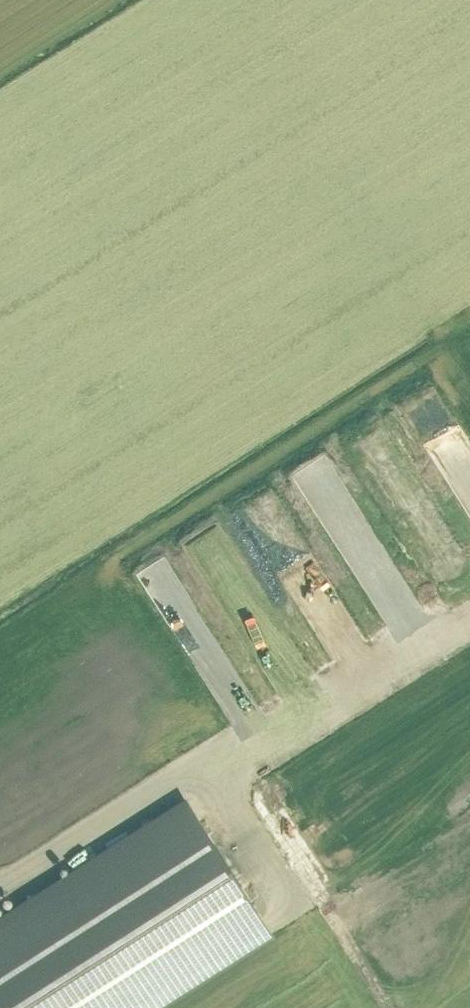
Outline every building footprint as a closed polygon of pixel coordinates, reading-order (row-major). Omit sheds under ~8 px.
[(271,933),(188,803),(0,923),(0,1007),(154,1007),(271,933)]
